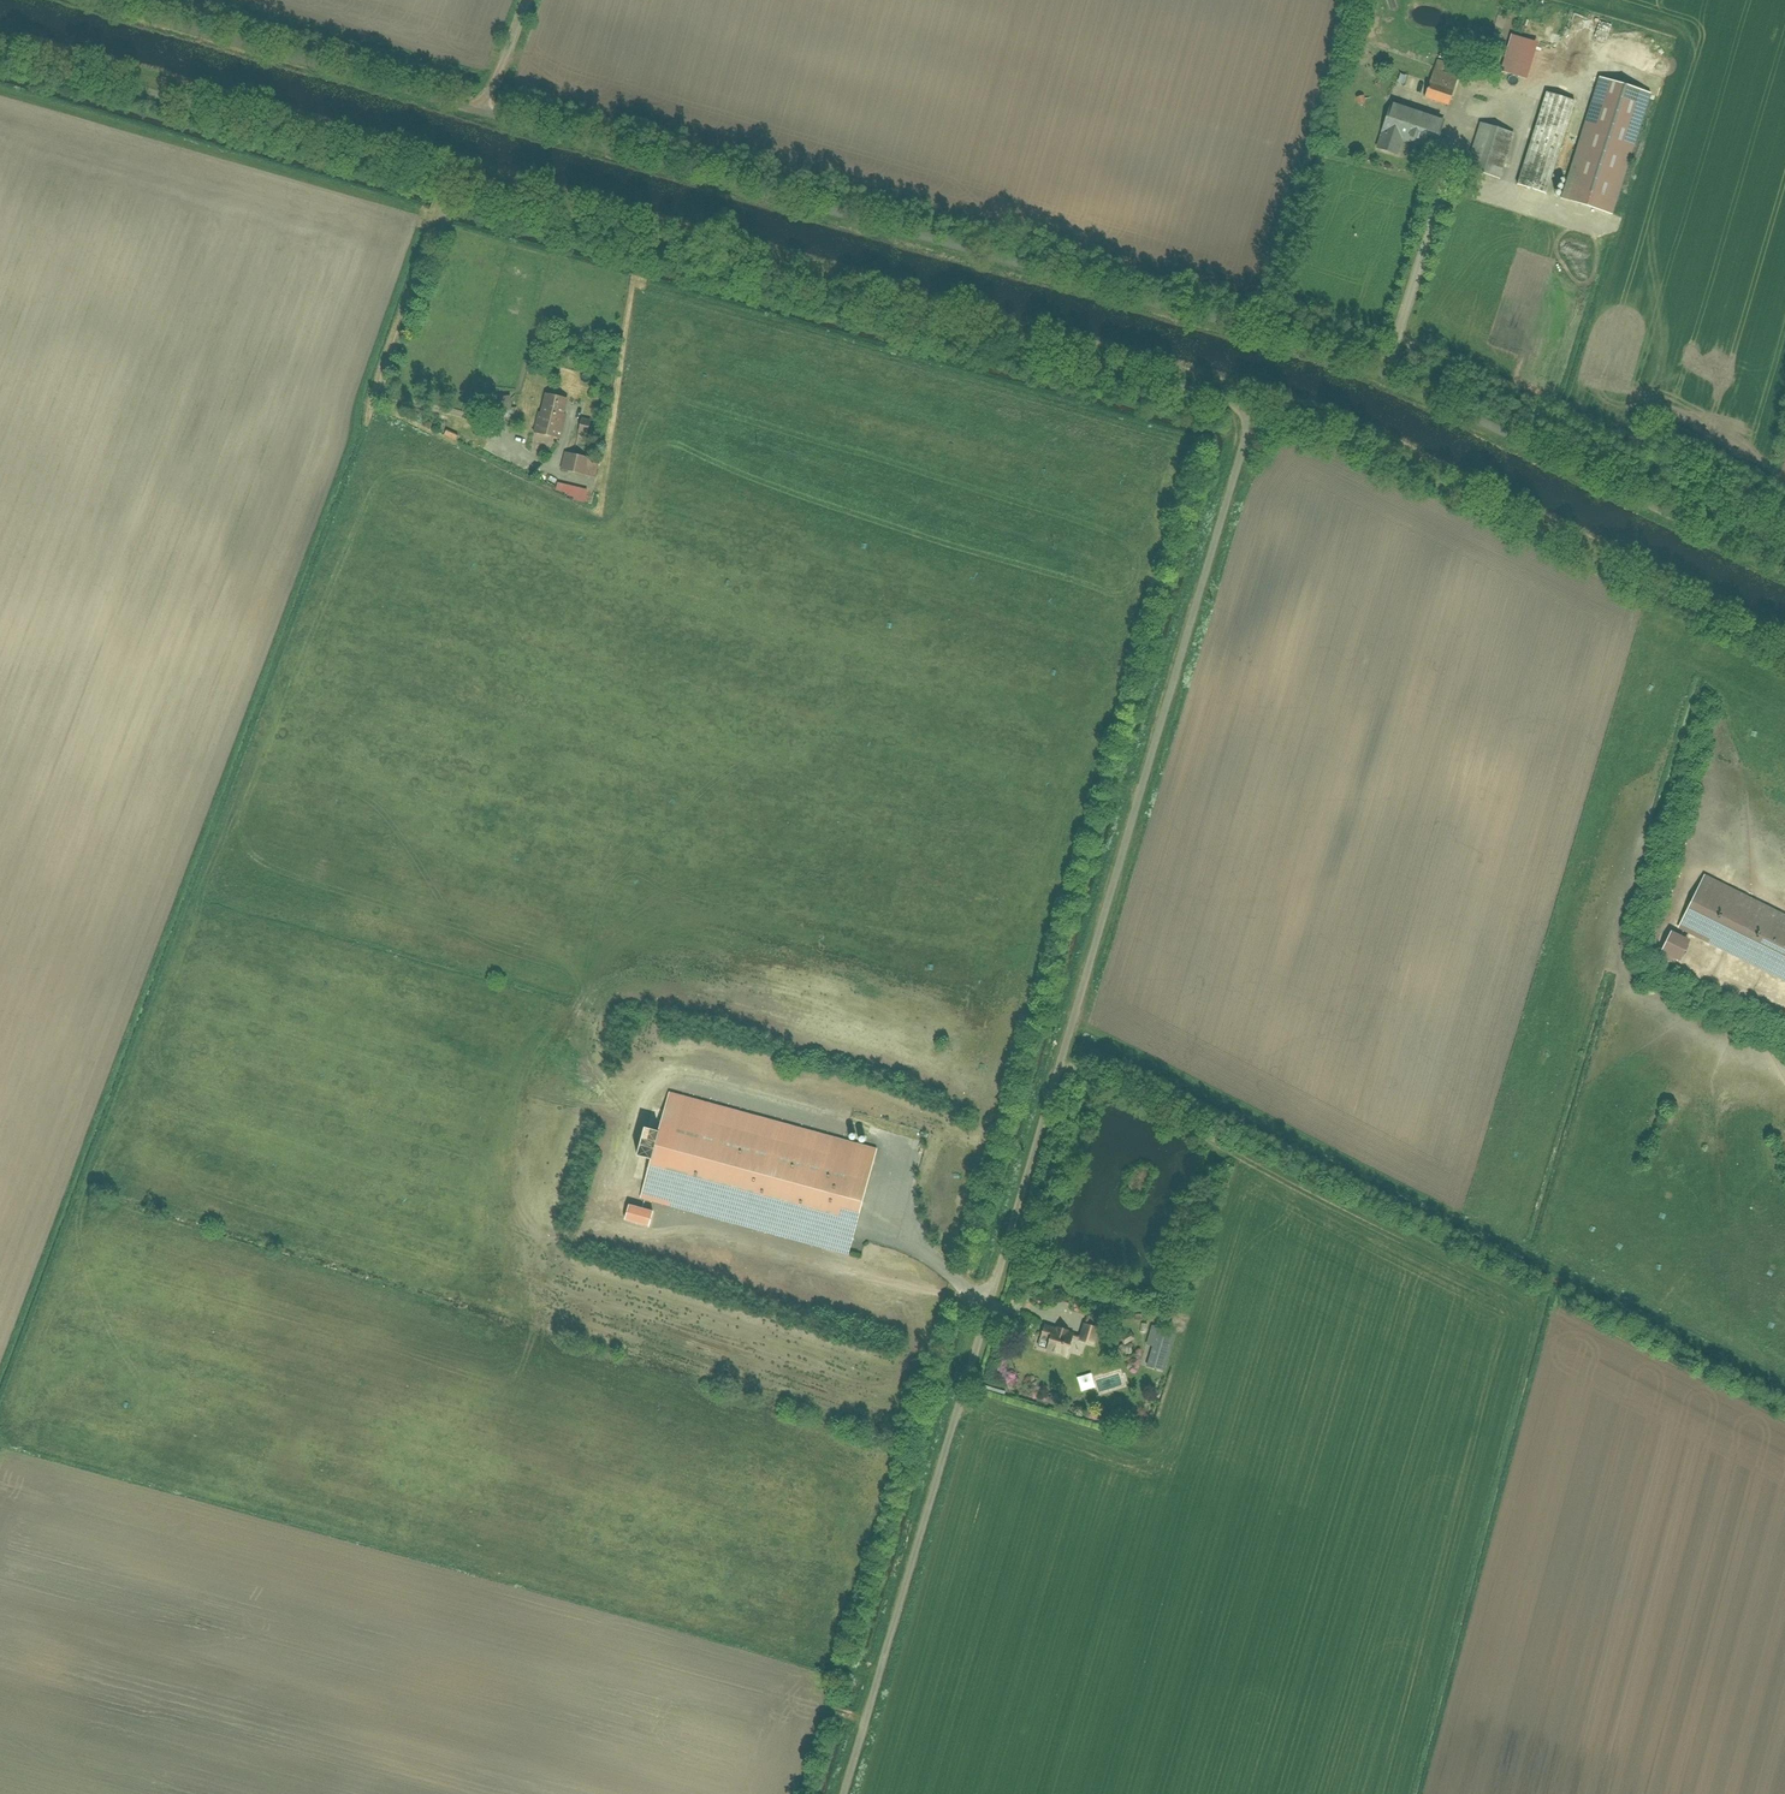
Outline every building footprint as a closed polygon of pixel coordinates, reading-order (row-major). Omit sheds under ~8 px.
[(1535,54),(1531,66),(1553,72),(1557,61),(1535,54)] [(1599,79),(1561,201),(1612,216),(1650,95),(1599,79)] [(1429,83),(1423,99),(1447,107),(1452,92),(1429,83)] [(1546,94),(1516,187),(1546,196),(1575,103),(1546,94)] [(1444,124),(1390,106),(1375,149),(1395,156),(1401,140),(1435,152),(1444,124)] [(1500,179),(1514,135),(1480,125),(1467,169),(1500,179)] [(540,394),(531,433),(559,439),(568,401),(540,394)] [(512,418),(509,396),(497,398),(500,419),(512,418)] [(581,419),(577,434),(586,437),(590,422),(581,419)] [(447,437),(454,440),(457,432),(450,429),(447,437)] [(563,453),(559,470),(595,478),(598,461),(563,453)] [(1703,875),(1676,930),(1784,983),(1784,915),(1703,875)] [(1689,941),(1670,932),(1660,952),(1679,961),(1689,941)] [(876,1150),(669,1094),(640,1200),(846,1257),(876,1150)] [(651,1213),(627,1206),(623,1222),(647,1229),(651,1213)] [(1044,1325),(1038,1344),(1068,1354),(1074,1335),(1044,1325)] [(1078,1343),(1093,1347),(1098,1329),(1083,1325),(1078,1343)] [(1144,1368),(1162,1373),(1174,1332),(1156,1327),(1144,1368)] [(1095,1381),(1099,1393),(1121,1387),(1118,1375),(1095,1381)]
